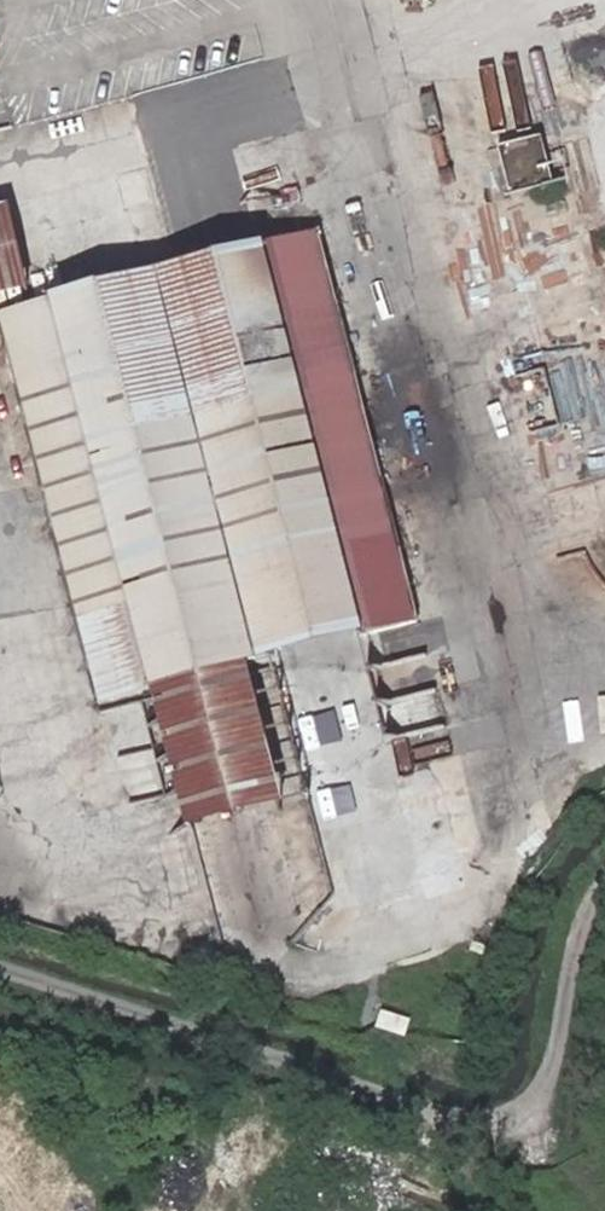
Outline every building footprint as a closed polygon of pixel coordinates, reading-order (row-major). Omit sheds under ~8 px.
[(549,142),(543,117),(500,128),(511,175),(548,166),(550,172),(573,167),(566,138),(549,142)] [(307,180),(251,193),(260,235),(353,618),(411,605),(369,430),(307,180)] [(28,268),(7,187),(0,189),(0,274),(28,268)] [(148,668),(181,810),(285,785),(250,641),(352,618),(260,235),(58,280),(148,668)] [(148,668),(58,280),(0,294),(0,314),(87,683),(148,668)] [(544,393),(517,399),(533,467),(561,461),(544,393)] [(382,662),(381,731),(477,732),(478,702),(451,701),(451,690),(431,690),(432,663),(382,662)] [(345,871),(356,897),(375,889),(364,863),(345,871)] [(384,1030),(415,1037),(419,1019),(388,1012),(384,1030)]
